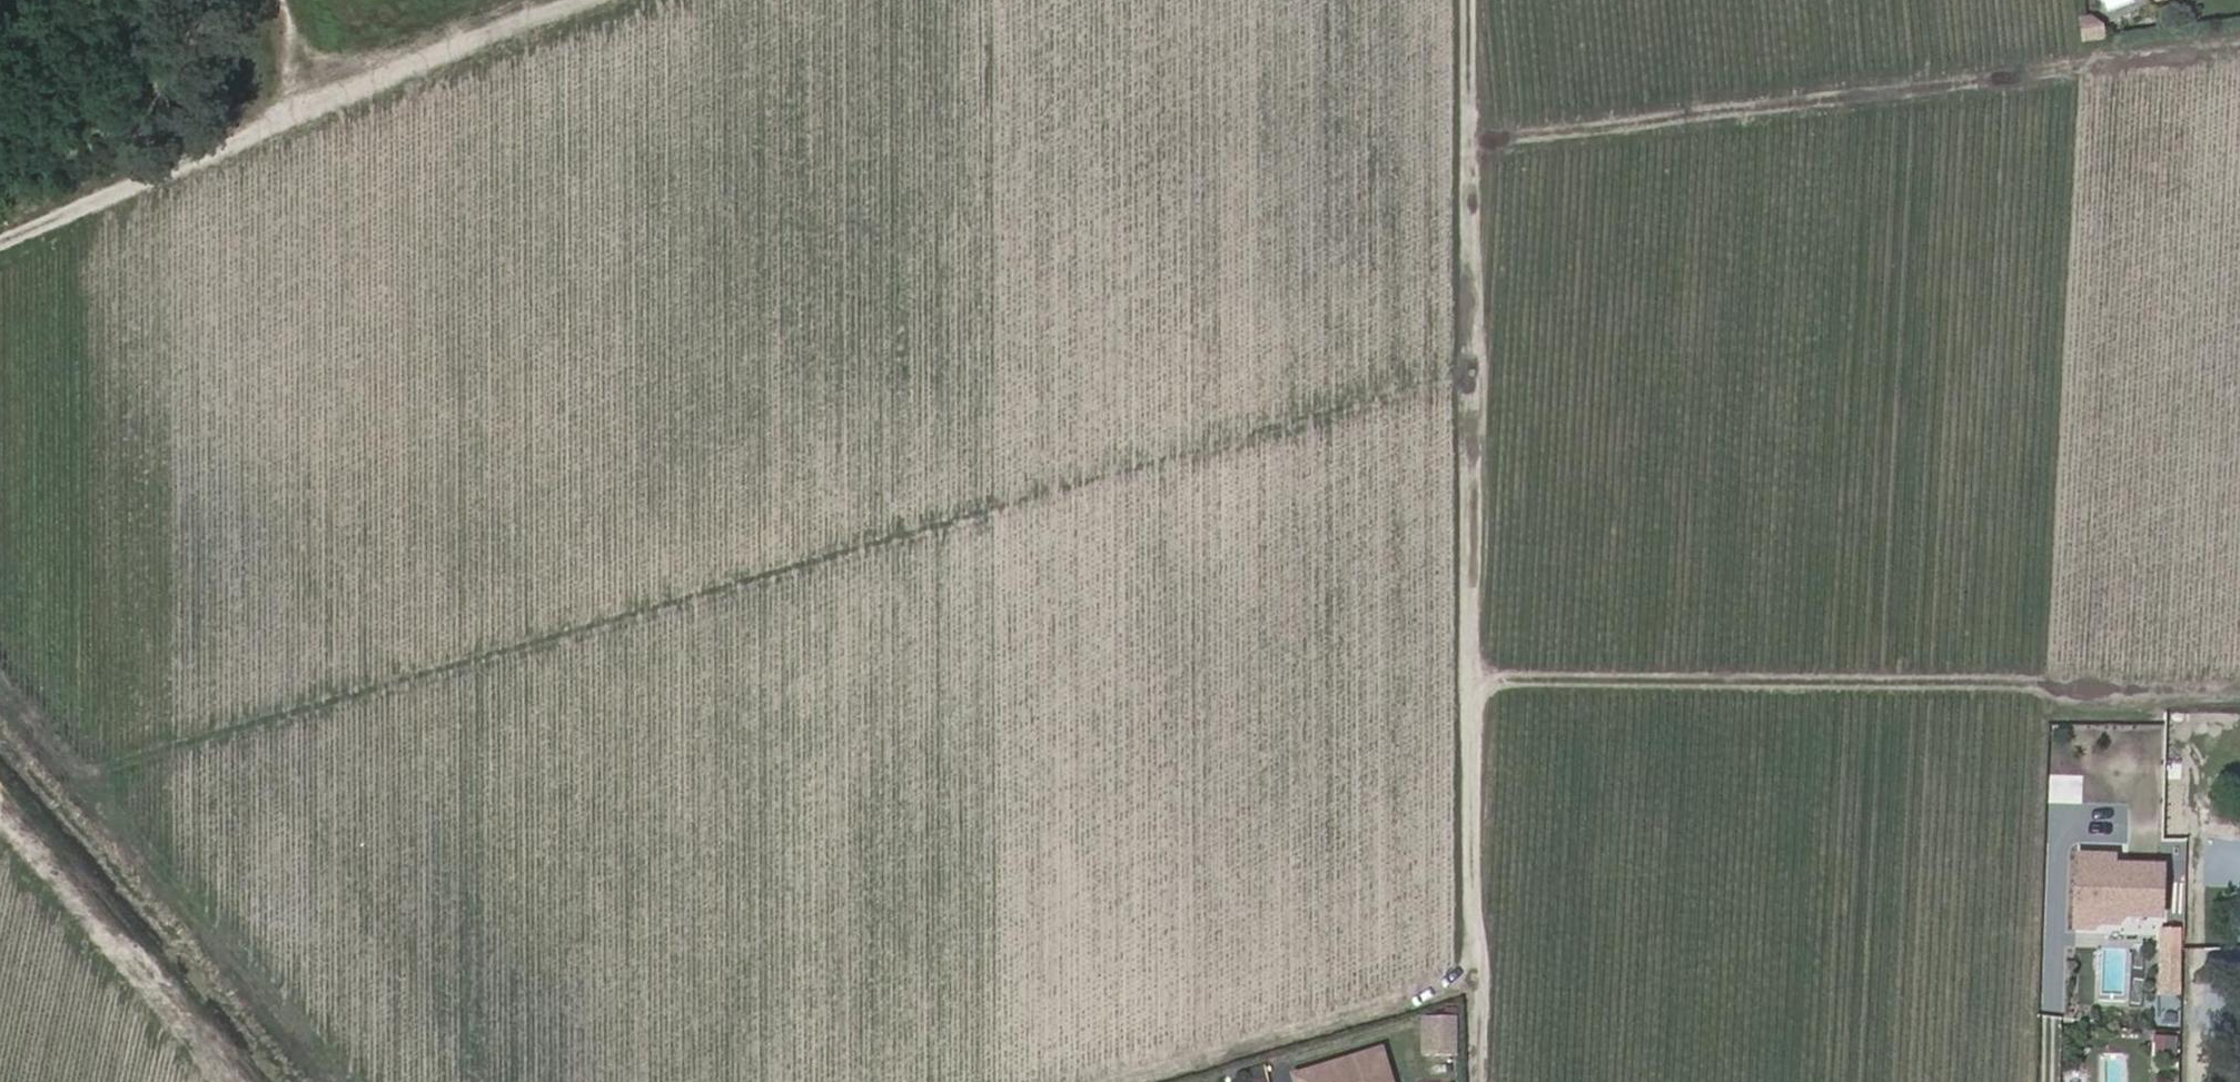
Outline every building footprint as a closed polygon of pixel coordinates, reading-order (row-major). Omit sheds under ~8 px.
[(2102,13),(2078,17),(2082,41),(2106,37),(2102,13)] [(2165,926),(2167,856),(2074,853),(2071,923),(2165,926)] [(2179,973),(2162,973),(2161,990),(2179,990),(2179,973)] [(1458,1015),(1422,1013),(1419,1054),(1456,1056),(1458,1015)] [(2152,1055),(2175,1057),(2177,1036),(2154,1034),(2152,1055)] [(1379,1047),(1292,1074),(1295,1081),(1389,1081),(1379,1047)] [(1265,1066),(1249,1068),(1250,1081),(1266,1081),(1265,1066)]
